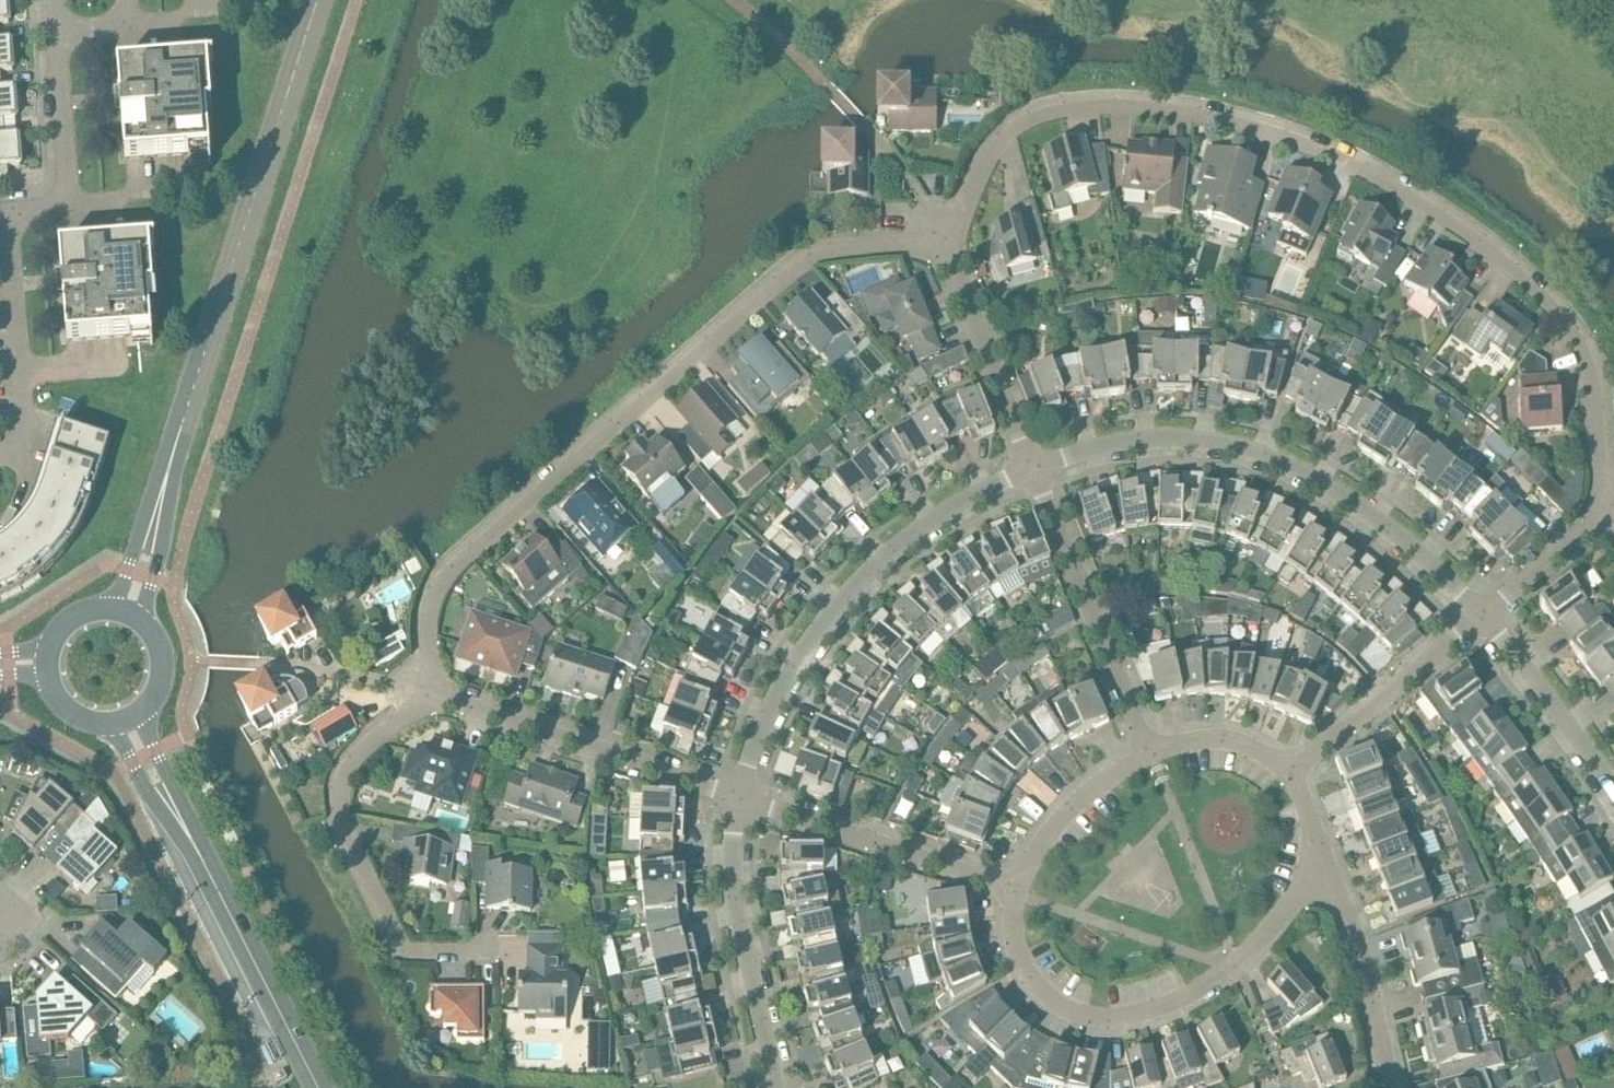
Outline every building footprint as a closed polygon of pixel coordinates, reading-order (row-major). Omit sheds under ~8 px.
[(8,23),(10,23),(9,15),(11,15),(10,1),(8,1),(8,0),(0,0),(0,24),(8,23)] [(0,42),(0,90),(15,89),(15,88),(13,88),(2,89),(0,71),(12,70),(12,71),(13,71),(13,63),(15,63),(14,48),(11,48),(11,41),(0,42)] [(125,159),(184,155),(208,153),(209,163),(211,163),(207,108),(212,108),(208,62),(213,62),(213,60),(118,68),(125,159)] [(927,89),(908,89),(908,87),(906,87),(906,88),(879,88),(879,116),(878,116),(878,117),(888,117),(888,132),(937,132),(937,102),(927,102),(927,89)] [(0,90),(0,137),(6,136),(4,119),(16,118),(17,118),(16,111),(19,110),(18,96),(15,96),(15,89),(0,90)] [(1017,106),(1017,90),(1001,90),(1001,98),(1005,98),(1005,106),(1017,106)] [(10,185),(8,166),(19,165),(19,166),(21,166),(20,158),(23,158),(21,143),(19,143),(18,136),(18,135),(17,135),(17,136),(6,136),(0,137),(0,186),(10,185)] [(1110,195),(1105,146),(1085,148),(1083,141),(1046,151),(1058,194),(1048,197),(1053,215),(1071,210),(1067,195),(1095,188),(1097,197),(1110,195)] [(853,142),(851,142),(851,144),(823,143),(824,171),(822,171),(822,172),(838,172),(838,197),(868,197),(868,153),(853,153),(853,142)] [(1188,161),(1172,160),(1172,154),(1175,154),(1175,145),(1143,142),(1143,146),(1128,144),(1123,191),(1155,194),(1153,211),(1183,214),(1188,161)] [(1203,185),(1195,214),(1251,230),(1260,195),(1263,185),(1250,181),(1255,164),(1208,150),(1198,184),(1203,185)] [(1287,173),(1268,217),(1286,224),(1277,245),(1306,257),(1323,216),(1330,198),(1316,192),(1319,186),(1287,173)] [(1360,204),(1343,235),(1346,237),(1337,253),(1351,261),(1354,257),(1370,266),(1373,261),(1383,266),(1398,239),(1389,234),(1394,224),(1360,204)] [(991,250),(990,260),(1003,256),(1007,270),(1036,262),(1032,248),(1046,244),(1035,205),(1016,210),(1012,212),(1009,214),(1006,217),(1003,220),(1000,225),(995,226),(996,232),(993,241),(991,250)] [(880,212),(867,212),(867,230),(880,230),(880,212)] [(60,250),(61,271),(67,341),(150,335),(151,345),(153,345),(148,290),(154,290),(150,244),(155,244),(155,242),(60,250)] [(1438,309),(1448,335),(1474,300),(1462,291),(1468,283),(1450,270),(1453,266),(1430,249),(1405,285),(1419,295),(1422,291),(1441,304),(1438,309)] [(1379,272),(1373,281),(1384,288),(1386,289),(1392,279),(1379,272)] [(1373,281),(1367,292),(1378,298),(1384,288),(1373,281)] [(910,336),(919,359),(938,351),(912,288),(900,293),(896,284),(864,296),(872,315),(891,307),(904,338),(910,336)] [(811,296),(785,319),(819,359),(822,356),(832,368),(857,347),(855,345),(852,342),(866,330),(843,304),(835,295),(821,307),(811,296)] [(1176,310),(1175,296),(1160,297),(1160,311),(1176,310)] [(872,327),(860,298),(843,304),(866,330),(872,327)] [(1219,301),(1217,312),(1226,314),(1231,310),(1231,303),(1219,301)] [(1079,305),(1052,311),(1054,318),(1081,313),(1079,305)] [(1467,316),(1451,338),(1481,360),(1482,359),(1490,348),(1508,360),(1510,363),(1533,332),(1496,305),(1485,319),(1480,326),(1467,316)] [(1105,306),(1095,307),(1096,316),(1106,316),(1105,306)] [(1271,323),(1273,313),(1260,310),(1258,321),(1271,323)] [(1371,321),(1363,336),(1374,342),(1382,327),(1371,321)] [(1311,325),(1306,338),(1318,342),(1323,330),(1311,325)] [(1137,334),(1138,350),(1141,382),(1151,382),(1151,387),(1157,387),(1157,392),(1174,392),(1175,351),(1167,350),(1167,335),(1137,334)] [(1198,383),(1209,384),(1212,351),(1214,336),(1176,335),(1175,351),(1174,392),(1192,393),(1192,388),(1198,388),(1198,383)] [(760,340),(738,359),(741,363),(732,370),(738,379),(730,386),(728,387),(760,423),(810,379),(779,344),(770,350),(760,340)] [(1367,348),(1354,342),(1350,350),(1363,357),(1367,348)] [(1265,396),(1277,398),(1286,367),(1288,354),(1252,346),(1249,359),(1240,400),(1257,404),(1258,399),(1264,400),(1265,396)] [(963,348),(937,360),(944,374),(969,362),(963,348)] [(1130,384),(1141,382),(1138,350),(1102,356),(1109,397),(1126,394),(1125,389),(1131,388),(1130,384)] [(1240,400),(1249,359),(1212,351),(1209,384),(1220,386),(1219,390),(1224,392),(1223,397),(1240,400)] [(1295,374),(1283,400),(1294,406),(1292,410),(1298,412),(1295,417),(1311,425),(1336,375),(1338,371),(1303,354),(1295,374)] [(1102,356),(1065,362),(1073,393),(1084,391),(1085,396),(1091,395),(1092,400),(1109,397),(1102,356)] [(832,376),(851,397),(872,377),(852,357),(832,376)] [(915,371),(909,358),(895,363),(905,375),(915,371)] [(1065,401),(1063,397),(1073,393),(1065,362),(1018,379),(1027,401),(1037,398),(1044,415),(1061,408),(1059,403),(1065,401)] [(1432,362),(1425,372),(1438,382),(1446,371),(1432,362)] [(1336,375),(1311,425),(1326,432),(1328,428),(1334,431),(1336,426),(1348,432),(1370,393),(1336,375)] [(1558,397),(1556,379),(1519,381),(1521,400),(1518,401),(1521,433),(1526,433),(1527,437),(1540,436),(1540,432),(1562,430),(1560,397),(1558,397)] [(706,388),(679,412),(694,429),(681,440),(702,464),(715,453),(719,457),(735,444),(725,433),(736,423),(706,388)] [(940,400),(958,437),(969,433),(971,437),(976,435),(978,440),(995,433),(979,394),(968,398),(965,390),(940,400)] [(895,397),(891,391),(880,397),(885,404),(895,397)] [(1370,393),(1348,432),(1357,439),(1355,442),(1360,446),(1357,450),(1372,459),(1394,424),(1401,413),(1370,393)] [(958,437),(940,400),(916,415),(920,422),(912,427),(934,463),(948,454),(946,450),(951,447),(948,443),(958,437)] [(821,414),(829,424),(843,412),(834,403),(821,414)] [(1449,413),(1460,421),(1465,413),(1454,406),(1449,413)] [(1493,428),(1499,421),(1486,409),(1480,417),(1493,428)] [(0,603),(13,598),(24,591),(36,583),(47,575),(57,565),(60,561),(72,545),(82,527),(90,507),(110,443),(66,428),(67,428),(68,428),(68,427),(69,426),(69,425),(69,423),(69,422),(69,421),(68,421),(67,420),(66,420),(65,420),(64,420),(62,420),(61,422),(59,427),(57,427),(57,428),(63,430),(47,481),(43,494),(37,508),(29,522),(18,534),(7,544),(1,548),(0,549),(0,603)] [(934,463),(912,427),(908,420),(875,439),(899,473),(909,467),(911,471),(916,468),(919,472),(934,463)] [(1394,424),(1372,459),(1386,468),(1389,464),(1394,467),(1397,464),(1407,470),(1426,444),(1394,424)] [(836,428),(825,436),(832,445),(842,436),(836,428)] [(825,436),(811,447),(820,457),(833,446),(832,445),(825,436)] [(889,480),(899,473),(880,446),(875,439),(855,455),(860,462),(851,469),(877,502),(891,491),(887,487),(892,484),(889,480)] [(653,504),(664,516),(685,498),(674,485),(673,486),(671,483),(685,472),(657,440),(648,448),(643,443),(637,449),(638,451),(635,454),(633,452),(626,458),(631,463),(623,471),(650,502),(651,501),(653,503),(653,504)] [(1426,444),(1407,470),(1416,478),(1414,481),(1418,485),(1415,489),(1429,500),(1455,467),(1426,444)] [(1516,452),(1506,444),(1497,454),(1507,463),(1516,452)] [(1517,453),(1510,461),(1524,475),(1535,464),(1520,450),(1517,453)] [(762,465),(737,485),(746,495),(770,475),(762,465)] [(1455,467),(1429,500),(1442,510),(1445,506),(1450,510),(1453,507),(1463,514),(1484,490),(1455,467)] [(877,502),(851,469),(822,492),(844,516),(853,509),(856,512),(860,509),(863,513),(877,502)] [(786,486),(777,477),(765,489),(774,498),(786,486)] [(1484,490),(1463,514),(1472,523),(1468,526),(1473,530),(1469,534),(1482,546),(1511,516),(1520,506),(1523,503),(1496,477),(1484,490)] [(1568,520),(1579,509),(1549,477),(1537,489),(1568,520)] [(638,528),(622,509),(598,483),(563,513),(604,558),(638,528)] [(1119,489),(1119,490),(1125,533),(1159,528),(1160,484),(1159,484),(1159,495),(1144,497),(1143,493),(1137,493),(1137,488),(1120,491),(1119,489)] [(1160,484),(1159,528),(1192,529),(1202,486),(1201,486),(1199,497),(1183,496),(1183,492),(1178,491),(1178,486),(1161,486),(1161,484),(1160,484)] [(1571,485),(1563,492),(1579,509),(1584,498),(1571,485)] [(1192,529),(1190,543),(1212,548),(1216,533),(1226,536),(1242,496),(1241,495),(1241,497),(1223,492),(1202,488),(1202,486),(1192,529)] [(701,499),(723,524),(737,511),(715,487),(701,499)] [(1082,512),(1074,515),(1086,545),(1125,533),(1119,490),(1118,490),(1120,500),(1105,505),(1104,501),(1098,503),(1097,498),(1080,503),(1080,501),(1079,502),(1082,512)] [(835,525),(844,516),(822,492),(796,519),(826,548),(838,536),(834,532),(838,528),(835,525)] [(1242,496),(1226,536),(1257,548),(1279,511),(1278,511),(1273,520),(1260,515),(1261,510),(1256,508),(1258,503),(1242,497),(1242,496)] [(1511,516),(1482,546),(1494,558),(1497,554),(1502,558),(1505,555),(1514,564),(1537,543),(1538,542),(1535,540),(1544,530),(1520,506),(1511,516)] [(1257,548),(1249,562),(1263,570),(1271,556),(1286,565),(1311,530),(1310,529),(1304,538),(1294,532),(1296,528),(1291,525),(1294,521),(1279,512),(1279,511),(1257,548)] [(826,548),(796,519),(770,546),(794,567),(803,558),(806,561),(810,557),(814,560),(826,548)] [(997,536),(996,536),(1018,573),(1025,585),(1055,573),(1050,560),(1034,520),(1033,521),(1033,522),(1017,528),(1019,533),(1014,535),(1016,540),(1002,545),(997,536)] [(1286,565),(1278,578),(1289,585),(1297,573),(1314,584),(1341,550),(1340,550),(1334,558),(1324,552),(1327,548),(1322,545),(1324,541),(1310,531),(1311,530),(1286,565)] [(965,555),(964,556),(989,591),(998,586),(1006,597),(1025,585),(1018,573),(996,536),(995,537),(996,538),(982,547),(984,551),(979,554),(981,558),(971,564),(965,555)] [(536,537),(503,566),(525,592),(520,596),(533,611),(546,599),(569,578),(582,567),(579,564),(562,544),(560,542),(549,552),(540,543),(536,537)] [(718,541),(708,555),(719,563),(729,549),(718,542),(718,541)] [(665,542),(654,552),(678,580),(690,570),(665,542)] [(1341,550),(1314,584),(1341,605),(1370,573),(1370,572),(1362,580),(1353,573),(1356,570),(1351,566),(1354,562),(1341,551),(1342,550),(1341,550)] [(765,551),(743,581),(777,606),(787,592),(783,589),(787,584),(783,581),(790,572),(765,551)] [(698,569),(693,576),(704,584),(709,577),(719,563),(708,555),(698,569)] [(934,577),(933,578),(962,611),(971,621),(997,602),(989,591),(964,556),(963,556),(964,557),(950,567),(953,571),(949,575),(951,578),(941,586),(934,577)] [(1370,573),(1341,605),(1367,628),(1397,597),(1397,596),(1389,604),(1381,597),(1384,593),(1379,589),(1382,586),(1370,574),(1371,573),(1370,573)] [(1201,577),(1197,590),(1208,593),(1212,581),(1201,577)] [(1555,593),(1539,605),(1555,626),(1564,620),(1571,630),(1593,614),(1585,603),(1594,597),(1579,577),(1570,583),(1570,582),(1566,585),(1563,581),(1552,589),(1555,593)] [(905,602),(905,603),(936,633),(947,644),(960,633),(972,622),(971,621),(962,611),(933,578),(934,579),(921,590),(924,594),(920,598),(923,602),(913,610),(905,602)] [(1166,594),(1166,578),(1158,578),(1158,594),(1166,594)] [(1212,581),(1208,593),(1217,594),(1230,596),(1233,590),(1235,587),(1238,582),(1212,579),(1212,581)] [(1156,580),(1146,581),(1147,595),(1157,594),(1156,584),(1156,580)] [(743,581),(721,611),(749,628),(756,619),(759,621),(763,617),(767,620),(777,606),(743,581)] [(1127,586),(1115,590),(1119,601),(1131,597),(1127,586)] [(1247,594),(1242,602),(1248,604),(1250,605),(1258,608),(1267,595),(1249,591),(1247,594)] [(1264,609),(1268,611),(1275,601),(1267,595),(1258,608),(1264,609)] [(602,597),(596,610),(605,614),(611,612),(615,603),(602,597)] [(1397,597),(1367,628),(1376,637),(1392,653),(1398,659),(1423,638),(1416,631),(1406,622),(1409,618),(1405,614),(1409,610),(1397,598),(1398,597),(1397,597)] [(295,600),(288,604),(258,621),(273,646),(281,641),(288,654),(317,638),(295,600)] [(1178,609),(1195,610),(1195,600),(1178,600),(1178,609)] [(1195,600),(1195,610),(1196,621),(1196,622),(1207,621),(1206,610),(1206,601),(1195,600)] [(1228,612),(1228,618),(1247,620),(1250,605),(1248,604),(1242,602),(1232,600),(1229,602),(1228,612)] [(879,629),(879,630),(913,657),(936,633),(905,603),(904,603),(905,604),(894,616),(897,620),(893,624),(896,627),(888,636),(879,629)] [(1570,646),(1585,667),(1613,645),(1613,620),(1604,606),(1593,614),(1571,630),(1578,640),(1570,646)] [(1308,615),(1297,608),(1292,616),(1303,623),(1308,615)] [(1056,616),(1048,620),(1055,632),(1062,628),(1075,621),(1069,609),(1056,616)] [(1277,624),(1279,617),(1280,615),(1264,609),(1261,618),(1277,624)] [(721,611),(703,644),(740,664),(749,649),(744,646),(747,641),(743,639),(749,628),(721,611)] [(675,627),(681,616),(673,612),(667,623),(675,627)] [(636,671),(653,635),(636,616),(615,660),(636,671)] [(540,617),(531,626),(543,640),(553,631),(540,617)] [(543,640),(531,626),(529,625),(526,635),(473,618),(460,659),(514,677),(518,664),(534,670),(544,641),(543,640)] [(1338,642),(1345,649),(1360,634),(1353,627),(1338,642)] [(1376,637),(1367,628),(1360,634),(1345,649),(1355,659),(1376,637)] [(856,658),(855,659),(891,683),(891,684),(902,691),(908,684),(923,666),(912,657),(913,657),(879,630),(880,631),(869,644),(873,647),(869,652),(872,655),(865,665),(856,658)] [(1034,630),(1021,636),(1025,642),(1026,643),(1030,649),(1031,648),(1040,642),(1034,630)] [(406,640),(402,633),(369,652),(378,668),(405,652),(400,643),(406,640)] [(1319,650),(1324,643),(1309,634),(1304,642),(1319,650)] [(1030,649),(1026,643),(1025,642),(1019,646),(1024,653),(1030,649)] [(1169,642),(1129,651),(1136,669),(1142,684),(1153,681),(1156,694),(1154,695),(1156,704),(1171,701),(1171,699),(1182,697),(1173,660),(1170,646),(1169,642)] [(1200,644),(1199,644),(1204,695),(1226,696),(1228,644),(1208,643),(1200,644)] [(703,644),(686,676),(715,690),(721,680),(725,682),(728,676),(732,679),(740,664),(703,644)] [(1180,645),(1170,646),(1173,660),(1182,697),(1204,695),(1199,644),(1198,644),(1180,645)] [(1228,644),(1226,696),(1248,700),(1257,649),(1228,644)] [(1585,667),(1600,688),(1609,681),(1613,688),(1613,645),(1585,667)] [(999,654),(1008,665),(1018,657),(1008,646),(999,654)] [(563,693),(572,696),(581,699),(582,695),(603,702),(614,666),(559,648),(546,688),(549,689),(551,692),(560,695),(563,693)] [(657,662),(662,652),(654,648),(649,658),(657,662)] [(1049,656),(1044,648),(1030,657),(1035,666),(1049,656)] [(1257,649),(1248,700),(1269,707),(1284,657),(1279,671),(1265,667),(1265,651),(1257,649)] [(1284,657),(1269,707),(1289,716),(1305,682),(1291,676),(1293,660),(1285,658),(1284,657)] [(834,690),(872,711),(878,703),(889,710),(902,691),(891,684),(891,683),(855,659),(855,660),(856,660),(846,674),(851,677),(847,682),(851,685),(844,695),(834,690)] [(990,665),(975,671),(986,682),(997,674),(990,665)] [(1092,669),(1083,672),(1090,686),(1098,682),(1092,669)] [(1448,731),(1449,730),(1480,706),(1473,697),(1481,690),(1465,669),(1450,680),(1447,676),(1436,684),(1434,681),(1420,693),(1448,731)] [(686,676),(672,711),(711,726),(718,710),(713,708),(715,703),(711,701),(715,690),(686,676)] [(1003,677),(990,688),(997,695),(1009,684),(1003,677)] [(958,680),(951,688),(969,703),(969,702),(973,698),(974,698),(973,693),(958,680)] [(238,697),(252,720),(259,733),(307,705),(307,701),(306,698),(305,695),(304,692),(301,689),(299,687),(296,685),(286,691),(281,683),(268,690),(263,682),(238,697)] [(634,682),(629,695),(642,699),(646,687),(634,682)] [(1305,682),(1289,716),(1299,721),(1298,723),(1312,729),(1317,721),(1315,720),(1320,707),(1326,710),(1332,713),(1346,702),(1333,696),(1305,682)] [(1062,684),(1037,699),(1044,712),(1064,743),(1084,734),(1069,700),(1062,684)] [(1099,686),(1069,700),(1084,734),(1094,730),(1095,731),(1109,725),(1105,716),(1104,717),(1098,705),(1106,701),(1099,686)] [(984,706),(997,695),(990,688),(978,699),(984,706)] [(816,722),(816,723),(856,741),(861,731),(873,739),(885,719),(872,711),(834,690),(834,691),(835,691),(827,706),(831,709),(828,714),(832,716),(826,727),(816,722)] [(957,694),(951,701),(962,710),(967,703),(957,694)] [(1037,699),(1012,715),(1017,721),(1045,755),(1064,743),(1044,712),(1037,699)] [(1402,725),(1416,715),(1408,704),(1394,714),(1402,725)] [(1471,760),(1481,753),(1512,731),(1496,710),(1488,716),(1480,706),(1449,730),(1471,760)] [(344,709),(325,720),(337,739),(356,727),(344,709)] [(705,742),(711,726),(672,711),(659,746),(689,758),(694,744),(698,746),(700,740),(705,742)] [(929,731),(934,736),(946,721),(937,715),(929,724),(929,731)] [(621,720),(616,733),(626,737),(631,724),(621,720)] [(1017,721),(996,739),(1001,744),(1028,769),(1045,755),(1017,721)] [(801,757),(800,757),(842,772),(846,762),(858,768),(867,747),(855,741),(856,741),(816,723),(817,724),(810,739),(814,742),(812,747),(816,749),(811,761),(801,757)] [(955,723),(944,736),(952,742),(962,729),(955,723)] [(1493,791),(1504,784),(1526,768),(1519,758),(1527,751),(1512,731),(1481,753),(1471,760),(1493,791)] [(941,755),(952,742),(944,736),(933,749),(941,755)] [(1357,756),(1338,764),(1347,787),(1381,774),(1368,739),(1355,749),(1357,756)] [(413,755),(404,780),(417,784),(413,794),(417,795),(412,809),(428,815),(433,801),(434,798),(444,802),(460,807),(461,803),(467,787),(471,774),(477,757),(462,752),(435,743),(430,760),(413,755)] [(971,755),(971,756),(1013,786),(1028,769),(1001,744),(990,755),(976,748),(971,755)] [(1406,765),(1419,760),(1412,751),(1398,757),(1402,766),(1406,765)] [(970,756),(955,780),(1000,804),(1013,786),(971,756),(970,756)] [(801,758),(796,775),(801,776),(799,782),(803,784),(799,795),(843,809),(854,776),(842,772),(800,757),(800,758),(801,758)] [(1432,777),(1421,759),(1406,765),(1419,785),(1432,777)] [(1534,778),(1526,768),(1504,784),(1493,791),(1515,822),(1557,793),(1542,772),(1534,778)] [(1381,774),(1347,787),(1355,809),(1390,796),(1386,787),(1400,781),(1399,778),(1395,769),(1381,774)] [(515,776),(506,803),(576,827),(586,800),(573,796),(577,785),(531,770),(527,780),(515,776)] [(923,781),(915,776),(906,790),(914,795),(923,781)] [(1441,802),(1446,800),(1432,777),(1419,785),(1432,806),(1441,802)] [(17,825),(13,833),(30,849),(34,852),(35,850),(42,843),(57,826),(68,836),(85,817),(85,816),(74,807),(75,806),(51,785),(40,780),(31,798),(30,799),(17,825)] [(941,805),(990,823),(1000,804),(955,780),(946,794),(945,797),(942,805),(941,805)] [(644,785),(642,820),(684,822),(685,805),(680,805),(680,799),(664,798),(664,792),(644,785)] [(467,787),(461,803),(473,807),(478,790),(467,787)] [(915,796),(905,791),(900,801),(910,806),(915,796)] [(1390,796),(1355,809),(1363,831),(1398,818),(1394,807),(1406,799),(1403,792),(1403,791),(1390,796)] [(1515,822),(1536,853),(1547,846),(1570,831),(1563,821),(1572,815),(1557,793),(1515,822)] [(608,803),(594,802),(593,817),(607,818),(608,803)] [(941,805),(941,806),(954,811),(943,841),(975,853),(977,847),(981,849),(987,834),(986,834),(990,823),(941,805)] [(877,806),(872,819),(881,822),(886,809),(877,806)] [(1453,806),(1444,809),(1450,823),(1452,823),(1460,818),(1459,816),(1453,806)] [(1398,818),(1363,831),(1372,853),(1420,835),(1412,813),(1398,818)] [(77,850),(57,872),(73,887),(74,886),(79,891),(91,878),(95,881),(98,877),(100,879),(114,863),(112,861),(118,854),(107,845),(111,841),(85,817),(68,836),(65,839),(77,850)] [(593,817),(593,826),(606,827),(607,818),(593,817)] [(1452,823),(1450,823),(1456,839),(1469,834),(1460,818),(1452,823)] [(642,820),(640,857),(672,856),(673,845),(677,845),(678,839),(683,840),(684,822),(642,820)] [(1570,831),(1547,846),(1536,853),(1556,886),(1567,878),(1599,859),(1586,837),(1577,842),(1570,831)] [(458,851),(460,837),(421,832),(420,845),(406,844),(405,854),(416,856),(415,862),(410,862),(407,883),(429,886),(430,882),(447,884),(452,850),(458,851)] [(1420,835),(1372,853),(1380,875),(1415,862),(1429,857),(1442,853),(1434,832),(1421,837),(1420,836),(1420,835)] [(783,835),(783,845),(793,845),(793,835),(783,835)] [(502,865),(492,865),(492,849),(474,849),(474,885),(487,885),(487,909),(510,909),(509,912),(531,912),(531,872),(502,871),(502,865)] [(780,849),(780,851),(781,851),(781,868),(787,868),(787,873),(782,873),(782,891),(781,891),(781,892),(824,884),(824,873),(837,873),(837,851),(823,851),(823,849),(780,849)] [(1469,849),(1458,854),(1465,869),(1476,864),(1469,849)] [(672,856),(640,857),(644,894),(685,890),(683,873),(678,873),(678,867),(673,868),(672,856)] [(1415,862),(1380,875),(1389,897),(1437,879),(1429,857),(1415,862)] [(573,859),(573,865),(577,869),(582,868),(582,859),(573,859)] [(1599,859),(1567,878),(1577,896),(1566,903),(1569,907),(1575,918),(1610,898),(1604,887),(1613,881),(1599,859)] [(1486,886),(1479,870),(1468,876),(1475,891),(1486,886)] [(596,871),(591,871),(593,899),(604,898),(602,876),(596,877),(596,871)] [(1437,879),(1389,897),(1397,920),(1446,902),(1437,879)] [(54,880),(42,893),(54,903),(65,890),(54,880)] [(824,884),(781,892),(781,893),(782,892),(786,909),(787,915),(789,915),(791,925),(787,926),(788,926),(830,917),(828,907),(840,905),(836,883),(824,885),(824,884)] [(941,884),(942,893),(926,895),(931,927),(968,922),(964,897),(960,898),(959,890),(941,884)] [(685,890),(644,894),(647,931),(679,926),(678,914),(682,914),(682,908),(687,907),(685,890)] [(1495,890),(1482,894),(1487,907),(1500,902),(1495,890)] [(604,898),(592,900),(595,914),(606,913),(604,898)] [(1604,945),(1613,940),(1613,905),(1610,898),(1575,918),(1592,951),(1604,945)] [(1405,936),(1401,937),(1405,952),(1409,951),(1412,961),(1452,950),(1448,936),(1462,931),(1460,924),(1474,920),(1469,903),(1456,908),(1455,905),(1428,915),(1428,916),(1432,928),(1411,934),(1405,936)] [(452,915),(451,928),(468,930),(470,917),(452,915)] [(830,917),(788,926),(788,927),(789,927),(793,943),(798,942),(799,948),(803,947),(806,957),(795,959),(795,960),(837,950),(830,917)] [(968,922),(931,927),(933,942),(919,949),(921,957),(971,944),(968,922)] [(117,939),(102,926),(82,949),(92,958),(81,969),(117,1001),(146,967),(154,973),(167,958),(130,925),(117,939)] [(679,926),(647,931),(656,967),(696,958),(692,941),(688,942),(686,936),(682,937),(679,927),(679,926)] [(1530,941),(1523,930),(1514,935),(1521,947),(1530,941)] [(881,934),(872,935),(874,952),(884,951),(881,934)] [(609,937),(599,939),(603,953),(612,951),(609,937)] [(1604,945),(1592,951),(1610,985),(1613,983),(1613,940),(1604,945)] [(929,985),(977,965),(971,944),(921,957),(926,977),(929,985)] [(1415,971),(1411,973),(1415,987),(1419,986),(1422,986),(1445,979),(1449,995),(1483,986),(1484,985),(1477,959),(1473,944),(1452,950),(1412,961),(1415,971)] [(528,949),(531,949),(530,976),(519,976),(519,1014),(536,1014),(536,1019),(567,1020),(567,976),(562,976),(562,948),(528,947),(528,949)] [(837,950),(795,960),(795,961),(797,960),(800,977),(805,976),(807,982),(811,981),(814,991),(803,994),(803,995),(845,983),(837,950)] [(616,956),(605,959),(611,976),(621,972),(616,956)] [(696,958),(656,967),(664,1003),(696,996),(692,982),(697,981),(695,976),(700,974),(696,958)] [(1513,960),(1506,972),(1508,979),(1508,980),(1521,976),(1526,974),(1520,958),(1513,960)] [(986,986),(977,965),(929,985),(930,986),(943,980),(948,994),(937,1004),(941,1011),(941,1013),(986,986)] [(1272,1004),(1261,1008),(1272,1036),(1285,1030),(1299,1018),(1299,1019),(1301,1021),(1323,1005),(1320,1001),(1299,979),(1302,976),(1293,966),(1291,969),(1288,966),(1268,985),(1280,998),(1276,1001),(1275,1001),(1272,1004)] [(1539,966),(1527,972),(1532,981),(1544,975),(1539,966)] [(619,976),(609,978),(612,993),(623,990),(619,976)] [(37,1008),(24,1009),(28,1060),(52,1057),(50,1042),(69,1040),(88,1019),(103,1032),(118,1016),(74,977),(65,987),(61,983),(56,979),(46,989),(37,999),(37,1008)] [(885,986),(891,1001),(900,997),(894,982),(885,986)] [(1562,982),(1539,993),(1547,1009),(1569,997),(1562,982)] [(845,983),(803,995),(804,995),(809,1011),(814,1010),(816,1016),(820,1014),(823,1025),(813,1029),(813,1030),(814,1030),(854,1016),(845,983)] [(1425,1023),(1420,1025),(1425,1044),(1469,1032),(1464,1014),(1488,1007),(1483,986),(1449,995),(1425,1001),(1426,1002),(1429,1013),(1423,1015),(1425,1023)] [(484,988),(459,988),(430,988),(430,1016),(444,1016),(444,1029),(457,1029),(457,1042),(485,1042),(484,988)] [(879,990),(865,994),(870,1009),(884,1004),(879,990)] [(696,996),(664,1003),(673,1040),(713,1030),(709,1013),(705,1014),(703,1009),(699,1010),(696,996)] [(906,1013),(900,997),(891,1001),(897,1017),(906,1013)] [(953,1013),(941,1020),(955,1034),(961,1041),(974,1053),(977,1056),(1013,1019),(995,1002),(980,1018),(971,1002),(953,1013)] [(17,1041),(15,1012),(0,1013),(0,1044),(2,1044),(2,1043),(17,1041)] [(854,1016),(814,1030),(820,1046),(824,1044),(826,1049),(821,1051),(826,1063),(824,1063),(825,1064),(865,1048),(854,1016)] [(977,1056),(977,1057),(978,1056),(991,1069),(1010,1087),(1015,1087),(1031,1061),(1015,1052),(1030,1037),(1013,1019),(977,1056)] [(1195,1060),(1205,1084),(1207,1087),(1213,1086),(1224,1081),(1216,1067),(1240,1054),(1222,1020),(1197,1033),(1209,1054),(1196,1059),(1195,1060)] [(673,1040),(655,1044),(657,1048),(663,1075),(669,1073),(670,1076),(676,1074),(677,1077),(681,1076),(693,1073),(713,1069),(718,1068),(714,1054),(712,1048),(717,1047),(713,1030),(673,1040)] [(1469,1032),(1425,1044),(1429,1063),(1435,1061),(1438,1069),(1451,1066),(1454,1077),(1440,1081),(1441,1082),(1445,1081),(1484,1070),(1488,1069),(1504,1066),(1504,1065),(1498,1044),(1474,1051),(1469,1032)] [(1313,1041),(1312,1037),(1291,1046),(1293,1049),(1280,1054),(1290,1078),(1302,1074),(1306,1083),(1316,1079),(1319,1087),(1328,1087),(1346,1081),(1327,1035),(1313,1041)] [(1157,1074),(1161,1087),(1195,1087),(1205,1084),(1195,1060),(1196,1059),(1188,1037),(1162,1047),(1171,1070),(1158,1073),(1158,1074),(1157,1074)] [(1538,1038),(1524,1042),(1528,1058),(1538,1056),(1543,1054),(1538,1038)] [(627,1039),(620,1041),(623,1052),(630,1050),(627,1039)] [(825,1064),(825,1065),(826,1064),(833,1080),(837,1078),(840,1084),(844,1082),(846,1087),(863,1087),(878,1081),(865,1048),(825,1064)] [(1015,1087),(1019,1087),(1066,1087),(1075,1055),(1051,1049),(1046,1069),(1031,1061),(1015,1087)] [(1111,1075),(1111,1082),(1111,1087),(1161,1087),(1157,1074),(1158,1074),(1158,1073),(1152,1050),(1125,1057),(1129,1070),(1111,1075)] [(1538,1056),(1534,1057),(1535,1060),(1537,1069),(1550,1065),(1554,1064),(1556,1063),(1552,1052),(1543,1054),(1538,1056)] [(1111,1082),(1093,1082),(1099,1061),(1075,1055),(1066,1087),(1111,1087),(1111,1082)] [(1357,1056),(1353,1062),(1354,1069),(1366,1067),(1364,1055),(1357,1056)] [(483,1066),(483,1075),(496,1075),(496,1066),(492,1062),(487,1062),(483,1066)] [(610,1070),(610,1062),(601,1062),(601,1070),(610,1070)] [(71,1080),(70,1063),(52,1064),(54,1081),(71,1080)] [(928,1078),(929,1079),(939,1087),(945,1087),(952,1081),(938,1067),(930,1076),(928,1078)] [(1567,1083),(1570,1082),(1571,1082),(1582,1077),(1577,1067),(1563,1073),(1567,1083)] [(22,1081),(35,1080),(34,1068),(21,1069),(22,1081)] [(1484,1070),(1445,1081),(1448,1087),(1491,1087),(1484,1070)] [(278,1085),(287,1080),(283,1072),(274,1077),(278,1085)] [(117,1084),(122,1083),(131,1078),(125,1073),(117,1082),(117,1084)] [(958,1076),(947,1087),(970,1087),(958,1076)]
